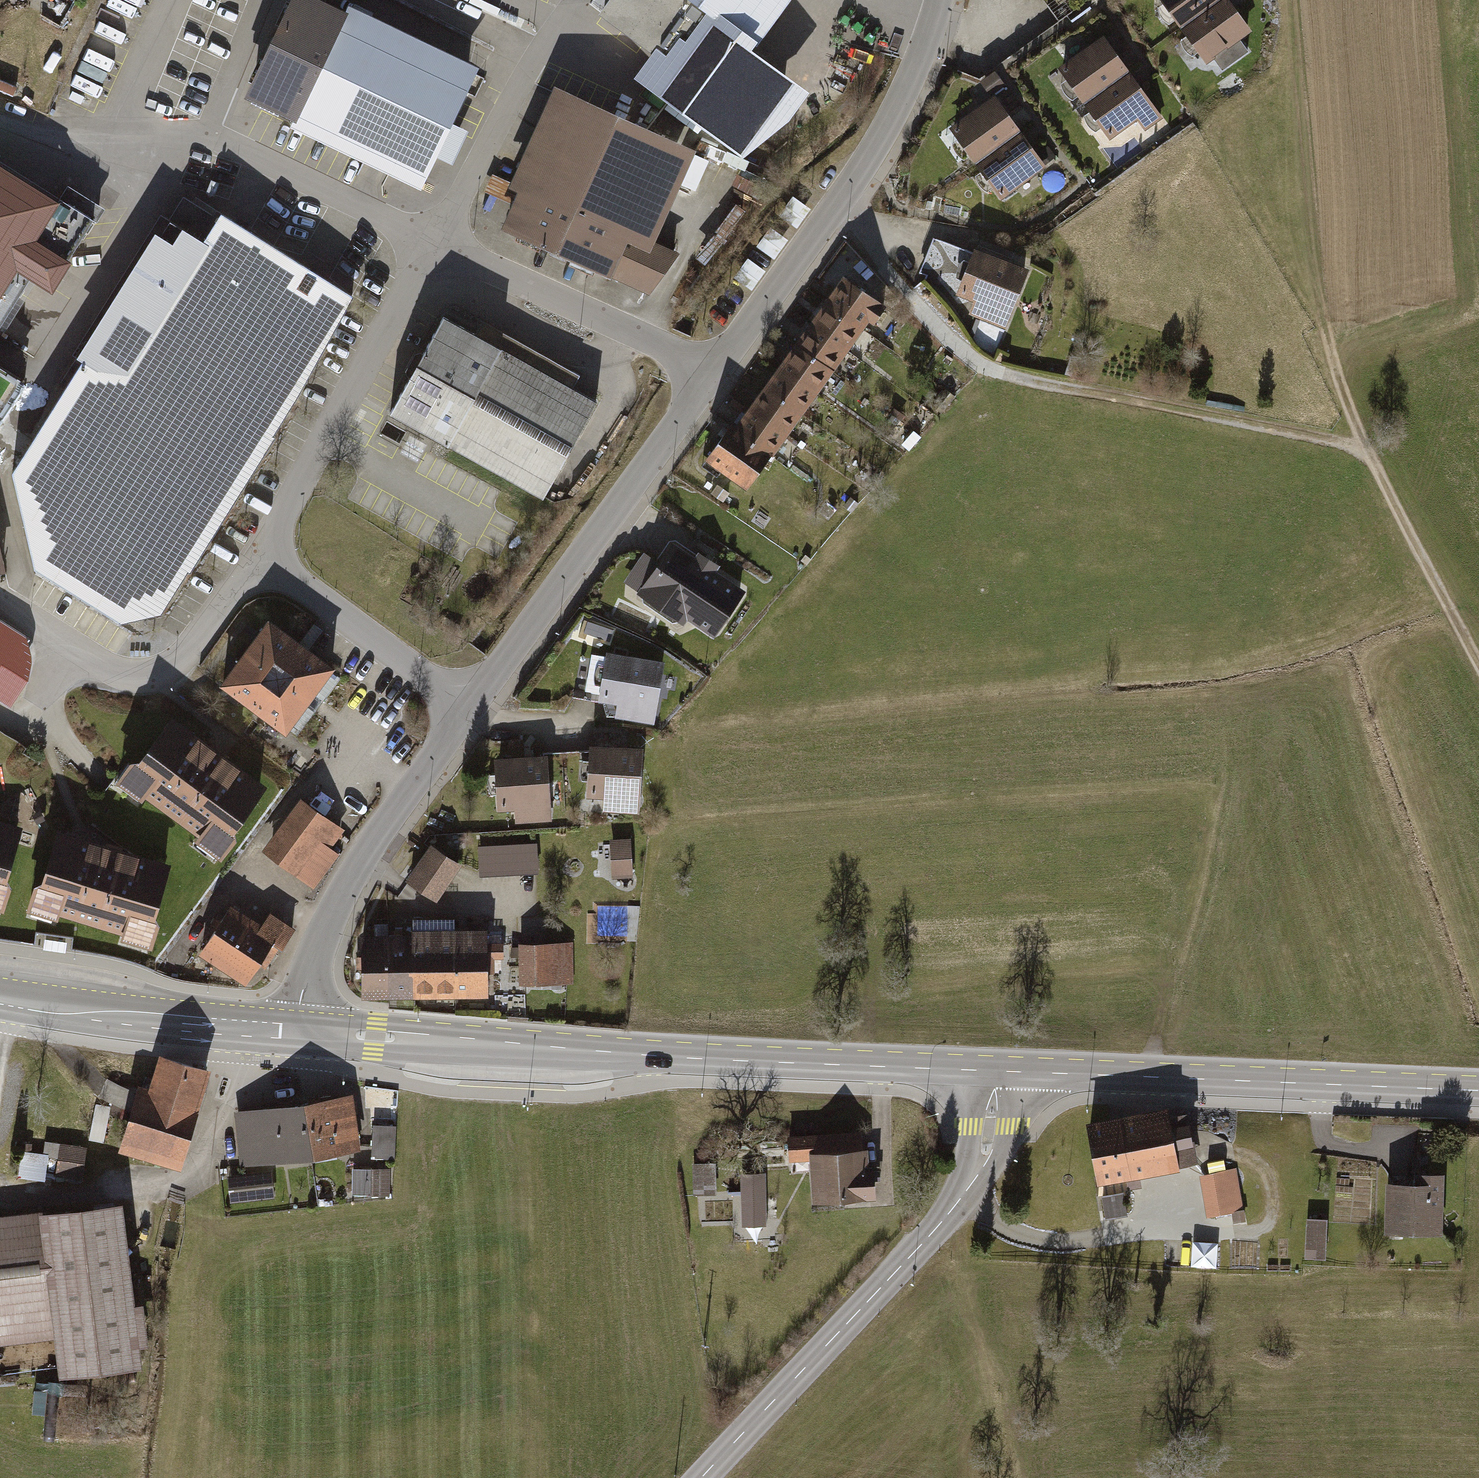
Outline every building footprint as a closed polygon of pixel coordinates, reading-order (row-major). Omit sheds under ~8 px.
[(256,99),(428,180),(483,64),(348,0),(303,0),(256,99)] [(619,6),(645,25),(663,0),(623,0),(619,6)] [(764,21),(735,0),(684,0),(635,67),(696,112),(764,21)] [(764,21),(799,47),(834,0),(735,0),(764,21)] [(1186,29),(1227,0),(1165,0),(1168,4),(1161,8),(1173,25),(1180,20),(1186,29)] [(1235,0),(1227,0),(1186,29),(1192,37),(1185,42),(1196,58),(1204,53),(1211,64),(1216,60),(1225,73),(1253,53),(1244,40),(1257,31),(1235,0)] [(1083,97),(1089,106),(1135,72),(1108,35),(1062,68),(1070,80),(1064,85),(1076,101),(1083,97)] [(1160,107),(1135,72),(1089,106),(1095,113),(1087,118),(1099,134),(1106,129),(1114,140),(1140,121),(1147,131),(1164,119),(1157,109),(1160,107)] [(985,82),(993,93),(1006,84),(998,73),(985,82)] [(705,145),(566,81),(519,182),(528,186),(508,228),(651,294),(683,249),(661,239),(705,145)] [(973,156),(980,165),(1026,132),(999,94),(953,128),(961,139),(954,144),(967,161),(973,156)] [(1050,166),(1026,132),(980,165),(985,172),(978,177),(990,194),(997,188),(1005,199),(1050,166)] [(89,227),(98,212),(65,191),(55,206),(0,171),(0,323),(32,274),(51,286),(89,227)] [(183,220),(207,232),(217,212),(183,195),(166,230),(176,234),(183,220)] [(12,475),(36,574),(125,630),(162,619),(366,298),(223,208),(201,244),(182,232),(173,247),(153,234),(76,354),(85,359),(12,475)] [(920,275),(960,293),(977,254),(936,237),(920,275)] [(1032,269),(981,246),(977,254),(960,293),(979,301),(972,317),(1005,332),(1032,269)] [(853,274),(837,295),(873,322),(889,300),(853,274)] [(837,295),(821,317),(857,344),(873,322),(837,295)] [(445,309),(389,414),(544,496),(600,391),(445,309)] [(821,317),(805,339),(842,366),(857,344),(821,317)] [(805,339),(789,361),(826,388),(842,366),(805,339)] [(789,361),(773,383),(810,410),(826,388),(789,361)] [(773,383),(757,405),(794,431),(810,410),(773,383)] [(757,405),(741,427),(778,453),(794,431),(757,405)] [(736,423),(711,457),(753,487),(778,453),(741,427),(736,423)] [(922,438),(914,431),(902,446),(911,453),(922,438)] [(730,494),(718,485),(711,494),(724,503),(730,494)] [(824,509),(820,513),(827,519),(831,514),(824,509)] [(685,621),(713,640),(747,588),(721,572),(725,566),(702,550),(698,556),(661,532),(646,555),(627,584),(648,598),(642,607),(678,630),(685,621)] [(273,624),(223,691),(286,738),(290,733),(298,739),(315,716),(307,711),(314,701),(323,708),(341,684),(333,678),(337,672),(304,647),(273,624)] [(671,659),(614,649),(613,657),(596,654),(590,691),(606,694),(605,701),(622,704),(620,717),(659,724),(671,659)] [(226,752),(178,717),(150,757),(144,752),(120,785),(145,802),(148,797),(205,837),(200,843),(226,862),(249,829),(244,825),(272,785),(226,752)] [(652,748),(598,743),(597,753),(593,796),(609,797),(608,812),(646,815),(652,748)] [(553,757),(500,759),(500,772),(483,773),(485,799),(502,799),(502,811),(518,810),(519,823),(555,822),(553,757)] [(345,830),(305,800),(266,851),(315,888),(341,854),(332,848),(345,830)] [(7,916),(18,877),(12,875),(25,828),(0,821),(0,914),(7,916)] [(119,848),(63,831),(49,877),(42,875),(40,884),(31,914),(60,922),(62,916),(128,935),(126,943),(156,951),(168,912),(161,910),(175,864),(119,848)] [(633,839),(612,840),(614,880),(636,878),(633,839)] [(435,844),(410,881),(440,901),(465,864),(435,844)] [(538,846),(479,848),(480,876),(539,874),(538,846)] [(234,906),(201,952),(245,983),(274,942),(283,948),(296,929),(270,911),(261,924),(234,906)] [(417,936),(417,959),(494,959),(506,959),(506,943),(494,944),(494,928),(453,928),(453,918),(417,918),(417,936)] [(392,937),(392,997),(417,996),(417,959),(417,936),(392,937)] [(364,937),(365,997),(392,997),(392,937),(364,937)] [(573,942),(522,942),(522,964),(508,964),(508,981),(522,982),(522,986),(573,986),(573,942)] [(495,996),(494,959),(417,959),(417,996),(495,996)] [(595,989),(588,1001),(599,1008),(606,996),(595,989)] [(140,1086),(121,1149),(176,1165),(205,1071),(160,1057),(151,1089),(140,1086)] [(357,1093),(336,1097),(345,1151),(366,1147),(357,1093)] [(336,1097),(313,1100),(321,1154),(345,1151),(336,1097)] [(313,1100),(285,1105),(294,1159),(321,1154),(313,1100)] [(112,1108),(98,1105),(91,1141),(106,1144),(112,1108)] [(285,1105),(237,1112),(245,1166),(294,1159),(285,1105)] [(1093,1124),(1105,1183),(1197,1164),(1188,1120),(1175,1122),(1172,1108),(1093,1124)] [(398,1127),(375,1126),(374,1159),(397,1160),(398,1127)] [(814,1162),(817,1204),(877,1201),(874,1147),(864,1148),(863,1131),(792,1135),(793,1164),(814,1162)] [(88,1148),(48,1143),(46,1157),(60,1159),(58,1178),(84,1182),(88,1148)] [(695,1164),(696,1195),(718,1194),(717,1163),(695,1164)] [(1202,1176),(1212,1220),(1234,1215),(1235,1222),(1249,1219),(1238,1168),(1202,1176)] [(392,1170),(355,1171),(355,1197),(393,1196),(392,1170)] [(1392,1181),(1391,1230),(1440,1231),(1441,1172),(1417,1172),(1417,1181),(1392,1181)] [(274,1173),(228,1176),(230,1204),(277,1201),(274,1173)] [(744,1175),(745,1226),(768,1226),(767,1174),(744,1175)] [(1103,1197),(1107,1220),(1128,1217),(1124,1193),(1103,1197)] [(0,1216),(0,1347),(61,1340),(65,1373),(150,1363),(147,1344),(155,1343),(150,1299),(142,1300),(131,1201),(0,1216)] [(1309,1219),(1307,1259),(1330,1260),(1332,1221),(1309,1219)] [(1195,1238),(1193,1260),(1217,1262),(1218,1240),(1195,1238)] [(65,1389),(50,1389),(50,1412),(65,1411),(65,1389)]
